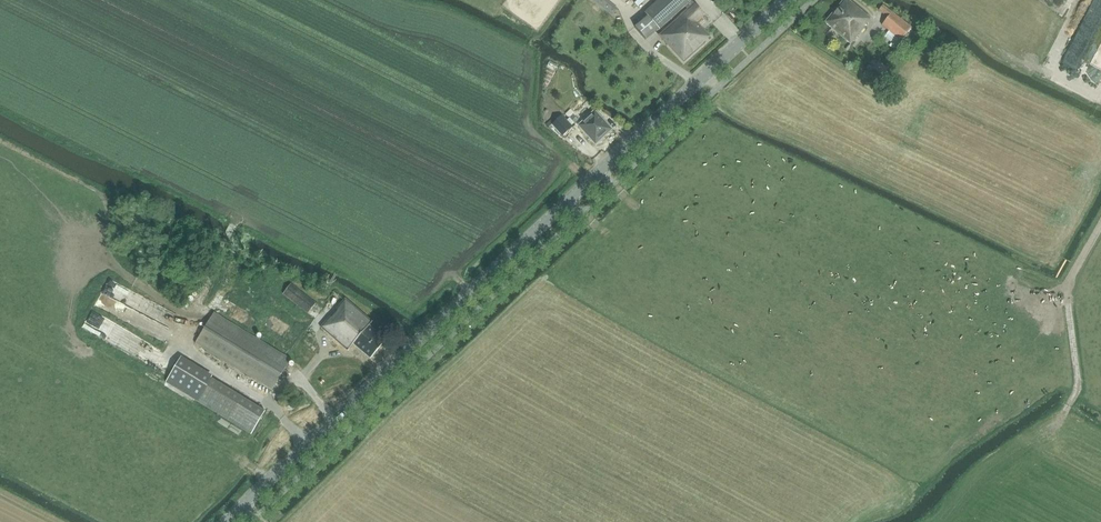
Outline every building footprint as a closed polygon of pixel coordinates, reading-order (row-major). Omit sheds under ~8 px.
[(612,16),(618,9),(607,0),(591,0),(612,16)] [(658,36),(683,62),(710,36),(697,23),(705,16),(693,2),(692,2),(689,0),(659,0),(644,13),(660,30),(685,7),(687,10),(658,36)] [(871,19),(849,0),(844,0),(824,22),(851,45),(866,26),(865,25),(871,19)] [(881,8),(879,11),(885,16),(886,15),(888,17),(882,25),(889,31),(901,40),(911,27),(883,5),(881,8)] [(728,38),(734,31),(719,16),(712,22),(728,38)] [(635,28),(646,40),(658,30),(647,18),(635,28)] [(1082,29),(1069,46),(1079,54),(1092,36),(1082,29)] [(1087,74),(1096,80),(1100,72),(1100,50),(1087,74)] [(574,115),(570,119),(574,124),(578,120),(579,121),(590,111),(584,104),(573,114),(574,115)] [(593,113),(579,126),(587,135),(596,145),(613,130),(612,129),(604,120),(600,116),(597,113),(596,111),(593,113)] [(563,136),(573,127),(571,126),(567,121),(562,115),(552,125),(563,136)] [(225,268),(220,282),(226,284),(231,270),(225,268)] [(283,295),(295,304),(299,300),(311,309),(316,303),(291,284),(283,295)] [(353,345),(369,359),(386,340),(370,326),(372,323),(345,300),(321,328),(348,351),(353,345)] [(211,318),(205,328),(195,344),(272,390),(291,359),(239,327),(214,313),(211,318)] [(169,378),(166,382),(197,401),(251,434),(265,412),(211,379),(213,376),(182,357),(179,361),(169,378)] [(237,434),(240,429),(231,424),(228,429),(237,434)]
